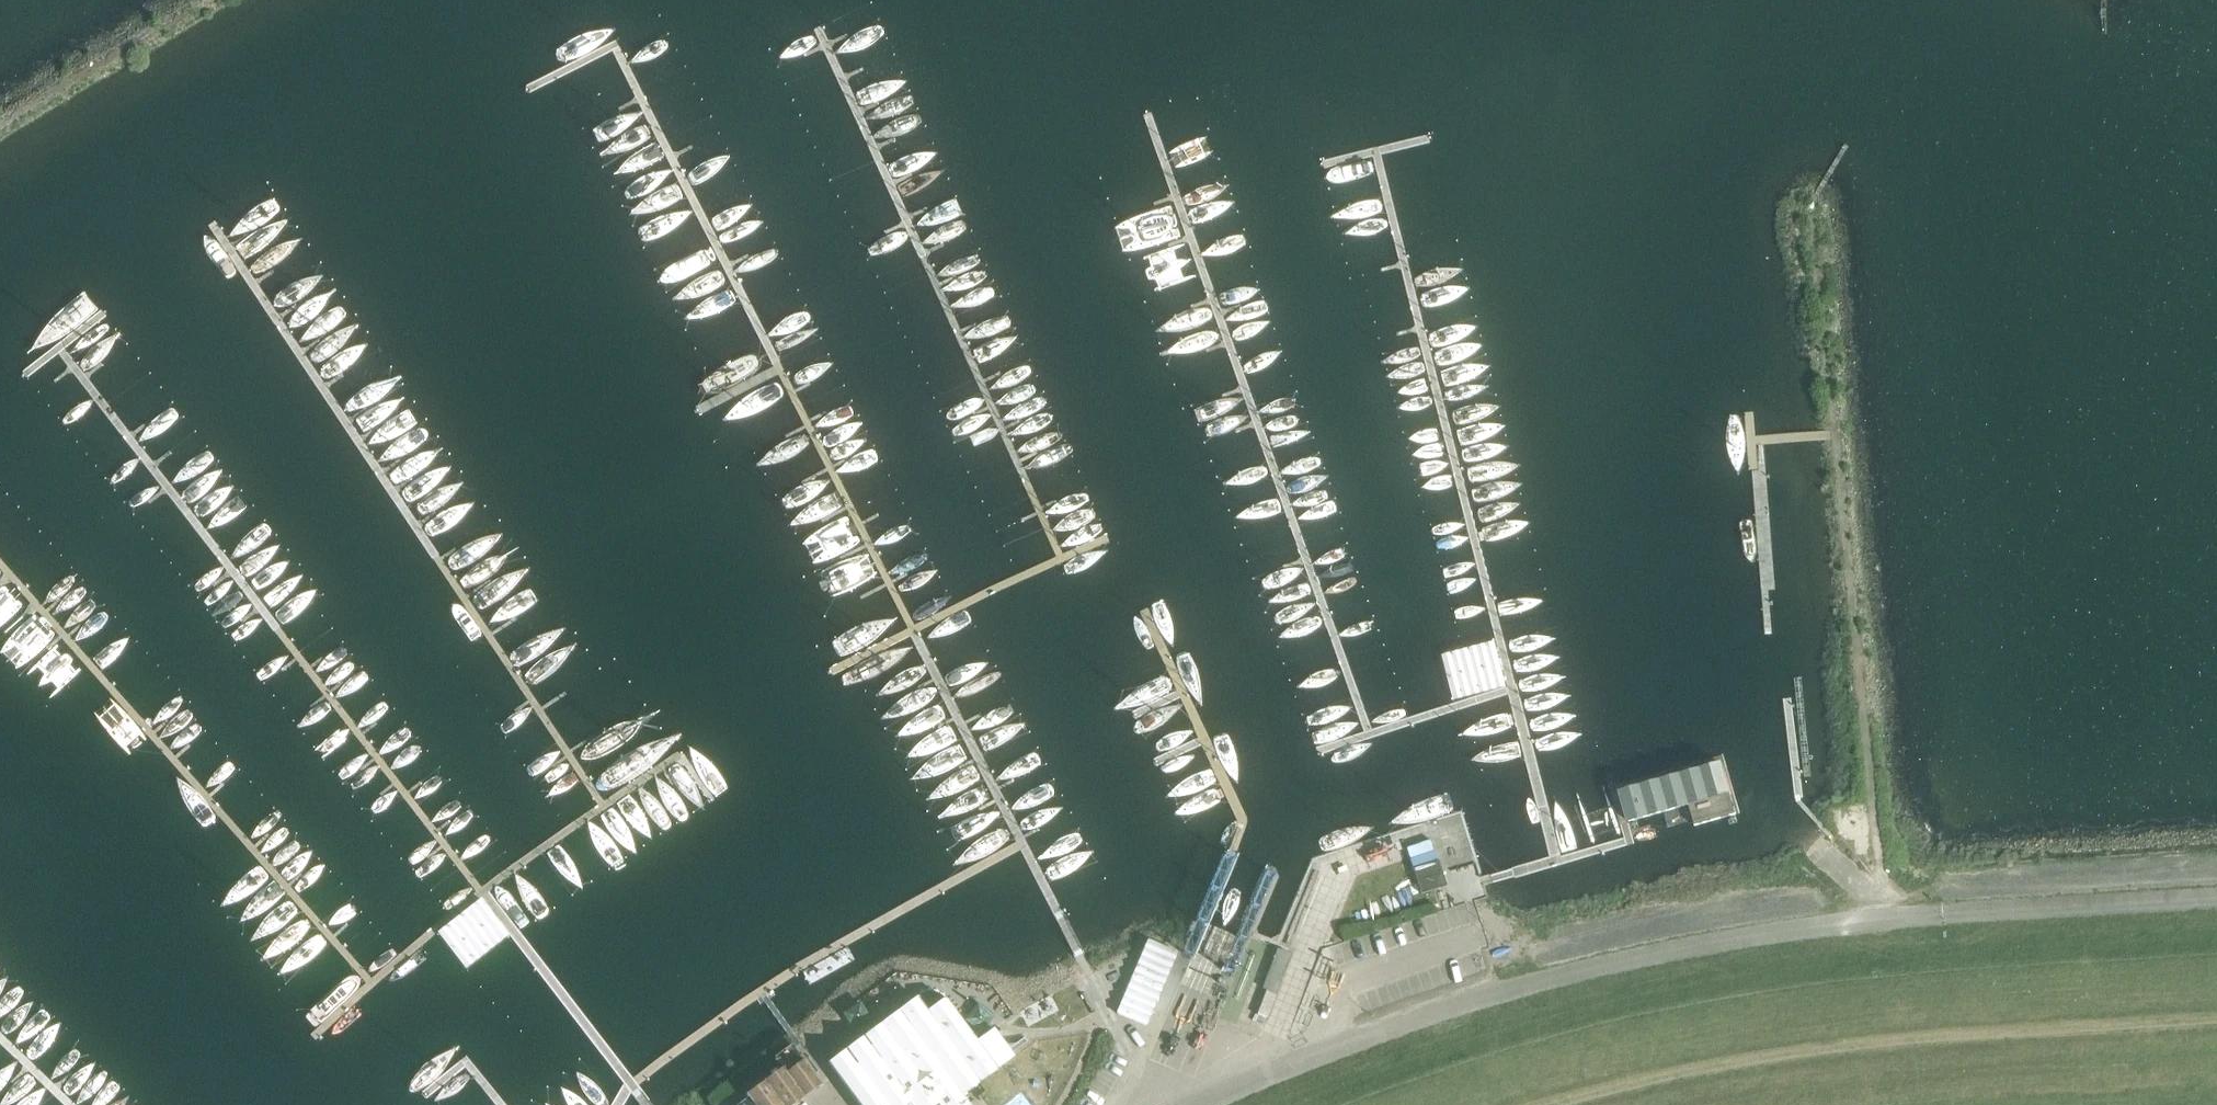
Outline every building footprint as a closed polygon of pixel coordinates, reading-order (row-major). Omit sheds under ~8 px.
[(1488,640),(1436,654),(1448,700),(1500,686),(1488,640)] [(1718,767),(1623,794),(1633,827),(1693,810),(1698,827),(1732,817),(1718,767)] [(1434,839),(1409,847),(1415,864),(1440,856),(1434,839)] [(1440,861),(1419,868),(1426,891),(1448,884),(1440,861)] [(437,933),(466,969),(508,935),(480,899),(437,933)] [(1116,1013),(1145,1026),(1179,946),(1163,939),(1160,945),(1147,940),(1116,1013)] [(1293,952),(1278,946),(1264,984),(1279,990),(1293,952)] [(867,1004),(827,1033),(821,1041),(823,1058),(858,1104),(968,1104),(961,1096),(1014,1057),(999,1036),(981,1049),(944,998),(930,979),(922,973),(906,975),(867,1004)] [(821,1084),(804,1060),(807,1057),(803,1052),(799,1055),(794,1056),(790,1057),(787,1060),(784,1064),(782,1068),(746,1094),(748,1097),(737,1104),(791,1104),(821,1084)]
